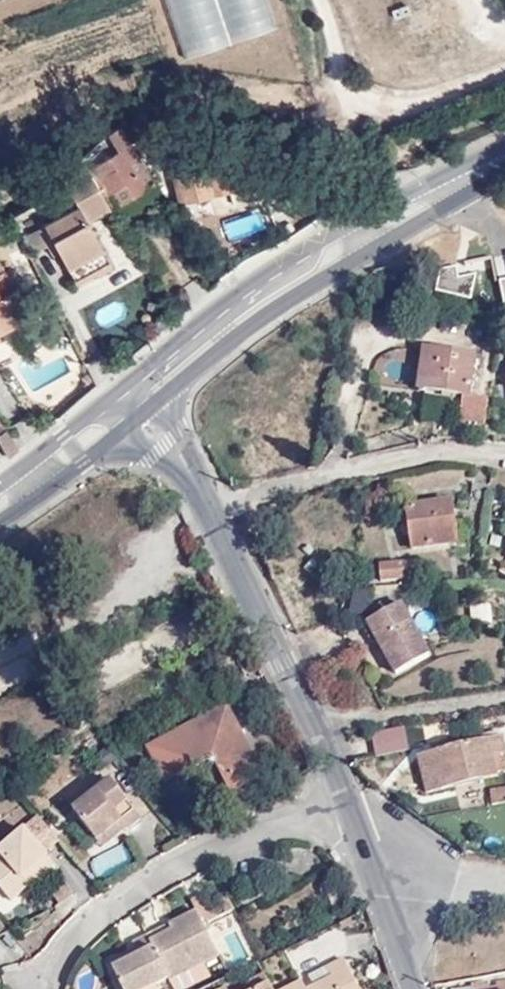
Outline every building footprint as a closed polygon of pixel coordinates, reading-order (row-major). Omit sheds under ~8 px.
[(109,134),(118,151),(122,149),(126,155),(136,149),(122,127),(109,134)] [(157,184),(136,149),(126,155),(122,149),(88,169),(104,196),(108,203),(115,199),(119,206),(157,184)] [(195,158),(169,164),(178,201),(227,190),(222,168),(215,169),(214,163),(197,167),(195,158)] [(87,167),(85,164),(83,164),(66,181),(67,184),(79,206),(38,228),(47,245),(53,242),(73,280),(109,261),(88,221),(112,208),(110,206),(108,203),(104,196),(88,169),(87,167)] [(112,209),(119,206),(115,199),(108,203),(110,206),(112,208),(112,209)] [(47,245),(38,228),(24,235),(34,252),(47,245)] [(28,314),(15,284),(9,285),(0,267),(0,328),(28,314)] [(471,299),(475,275),(439,269),(435,293),(471,299)] [(421,388),(473,394),(477,355),(426,349),(421,388)] [(18,450),(1,419),(0,417),(0,444),(6,456),(18,450)] [(416,553),(461,550),(457,505),(411,509),(416,553)] [(383,587),(423,581),(420,563),(381,568),(383,587)] [(372,613),(369,594),(352,596),(354,615),(372,613)] [(398,673),(425,656),(394,605),(366,623),(398,673)] [(208,727),(198,722),(139,751),(160,784),(205,758),(225,792),(259,773),(232,724),(212,716),(208,727)] [(376,755),(411,748),(405,727),(372,734),(376,755)] [(504,766),(504,748),(500,733),(417,757),(427,789),(504,766)] [(504,795),(504,778),(491,782),(494,798),(504,795)] [(115,779),(76,809),(100,841),(127,820),(132,827),(145,818),(115,779)] [(41,818),(0,852),(5,857),(0,862),(0,886),(12,901),(30,886),(23,878),(48,856),(45,853),(60,840),(41,818)] [(106,848),(132,827),(127,820),(100,841),(106,848)] [(89,860),(97,880),(134,864),(125,845),(89,860)] [(55,865),(48,856),(23,878),(30,886),(55,865)] [(198,914),(201,920),(216,915),(207,890),(191,896),(198,914)] [(330,908),(340,904),(338,896),(327,899),(330,908)] [(341,909),(340,904),(330,908),(332,913),(341,909)] [(201,920),(198,914),(166,928),(168,934),(147,944),(140,954),(111,968),(121,988),(149,988),(165,982),(166,985),(197,970),(217,961),(201,920)] [(349,966),(328,975),(329,981),(313,988),(360,988),(349,966)] [(197,970),(166,985),(168,988),(189,988),(203,983),(197,970)] [(474,988),(504,988),(504,980),(498,982),(498,985),(474,988)]
